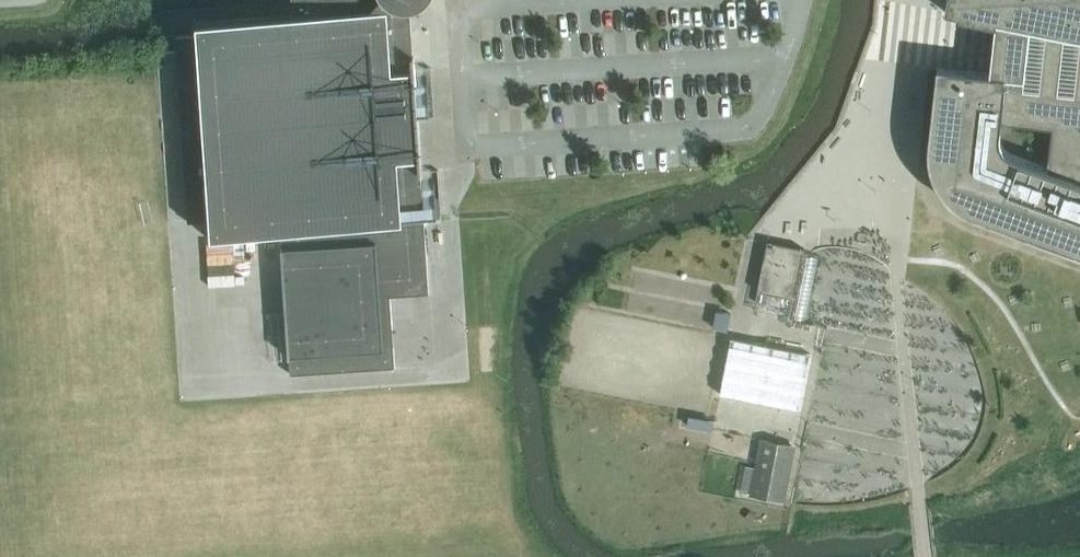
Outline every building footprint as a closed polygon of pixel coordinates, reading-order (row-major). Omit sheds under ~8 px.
[(413,55),(409,8),(410,8),(410,7),(422,3),(425,1),(426,0),(291,0),(292,15),(192,22),(192,25),(194,24),(194,35),(175,36),(188,222),(207,220),(208,234),(206,234),(206,237),(281,232),(282,248),(281,247),(289,356),(290,374),(395,367),(390,296),(429,293),(422,175),(413,55)] [(945,12),(959,15),(959,18),(996,25),(997,22),(999,22),(1079,38),(1079,0),(947,0),(945,12)] [(999,22),(993,73),(938,67),(929,145),(929,150),(929,154),(929,157),(929,162),(930,166),(932,171),(932,173),(934,178),(936,182),(939,186),(940,188),(943,192),(946,196),(949,200),(953,203),(957,206),(959,207),(964,210),(969,212),(971,213),(1079,254),(1079,38),(999,22)] [(757,290),(794,298),(804,248),(767,241),(757,290)] [(727,329),(730,312),(717,310),(714,327),(727,329)] [(799,409),(810,353),(731,337),(720,394),(799,409)] [(689,413),(687,424),(712,429),(714,418),(689,413)] [(785,501),(796,445),(760,438),(749,494),(785,501)]
